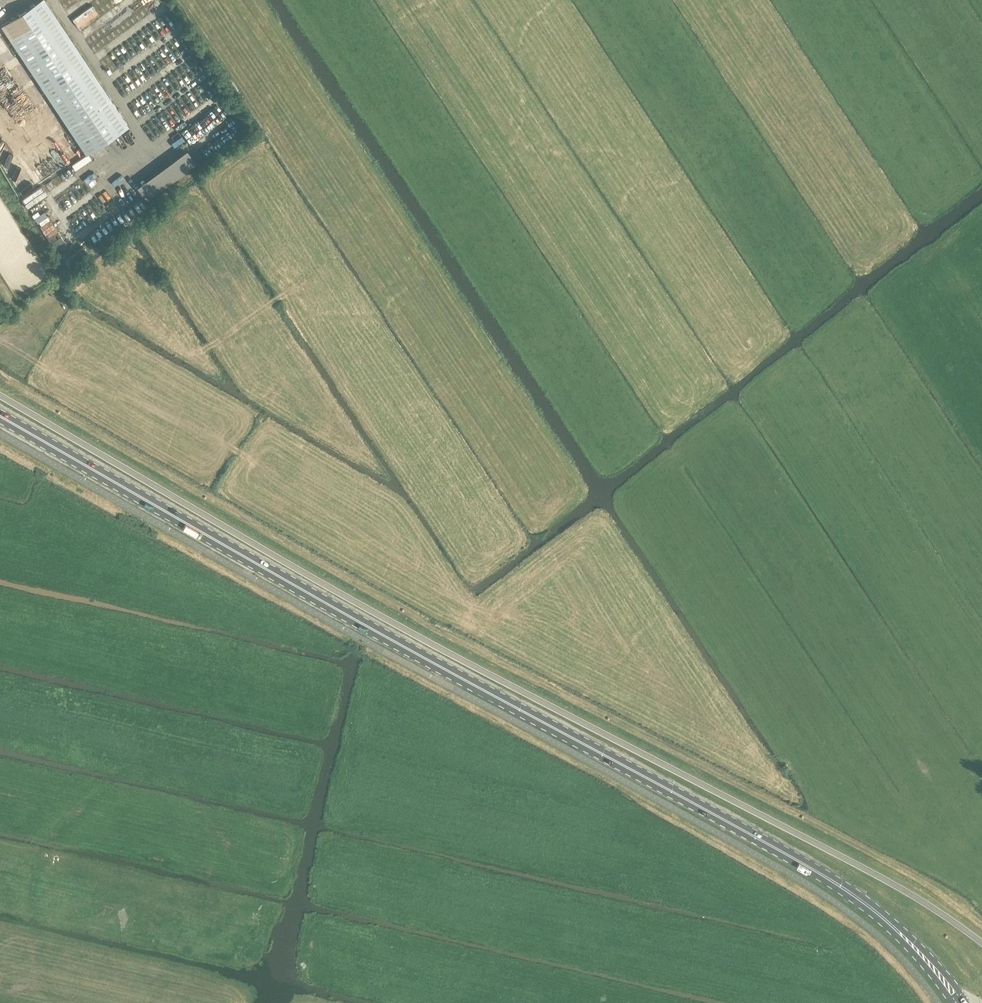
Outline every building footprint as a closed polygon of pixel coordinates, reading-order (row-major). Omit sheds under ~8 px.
[(129,127),(45,0),(41,0),(1,26),(86,155),(129,127)] [(94,3),(73,17),(82,29),(102,15),(94,3)] [(187,150),(137,187),(146,200),(197,163),(187,150)] [(75,167),(93,158),(90,153),(73,162),(75,167)] [(23,197),(28,205),(48,193),(44,185),(23,197)] [(43,206),(33,213),(54,245),(64,238),(43,206)]
